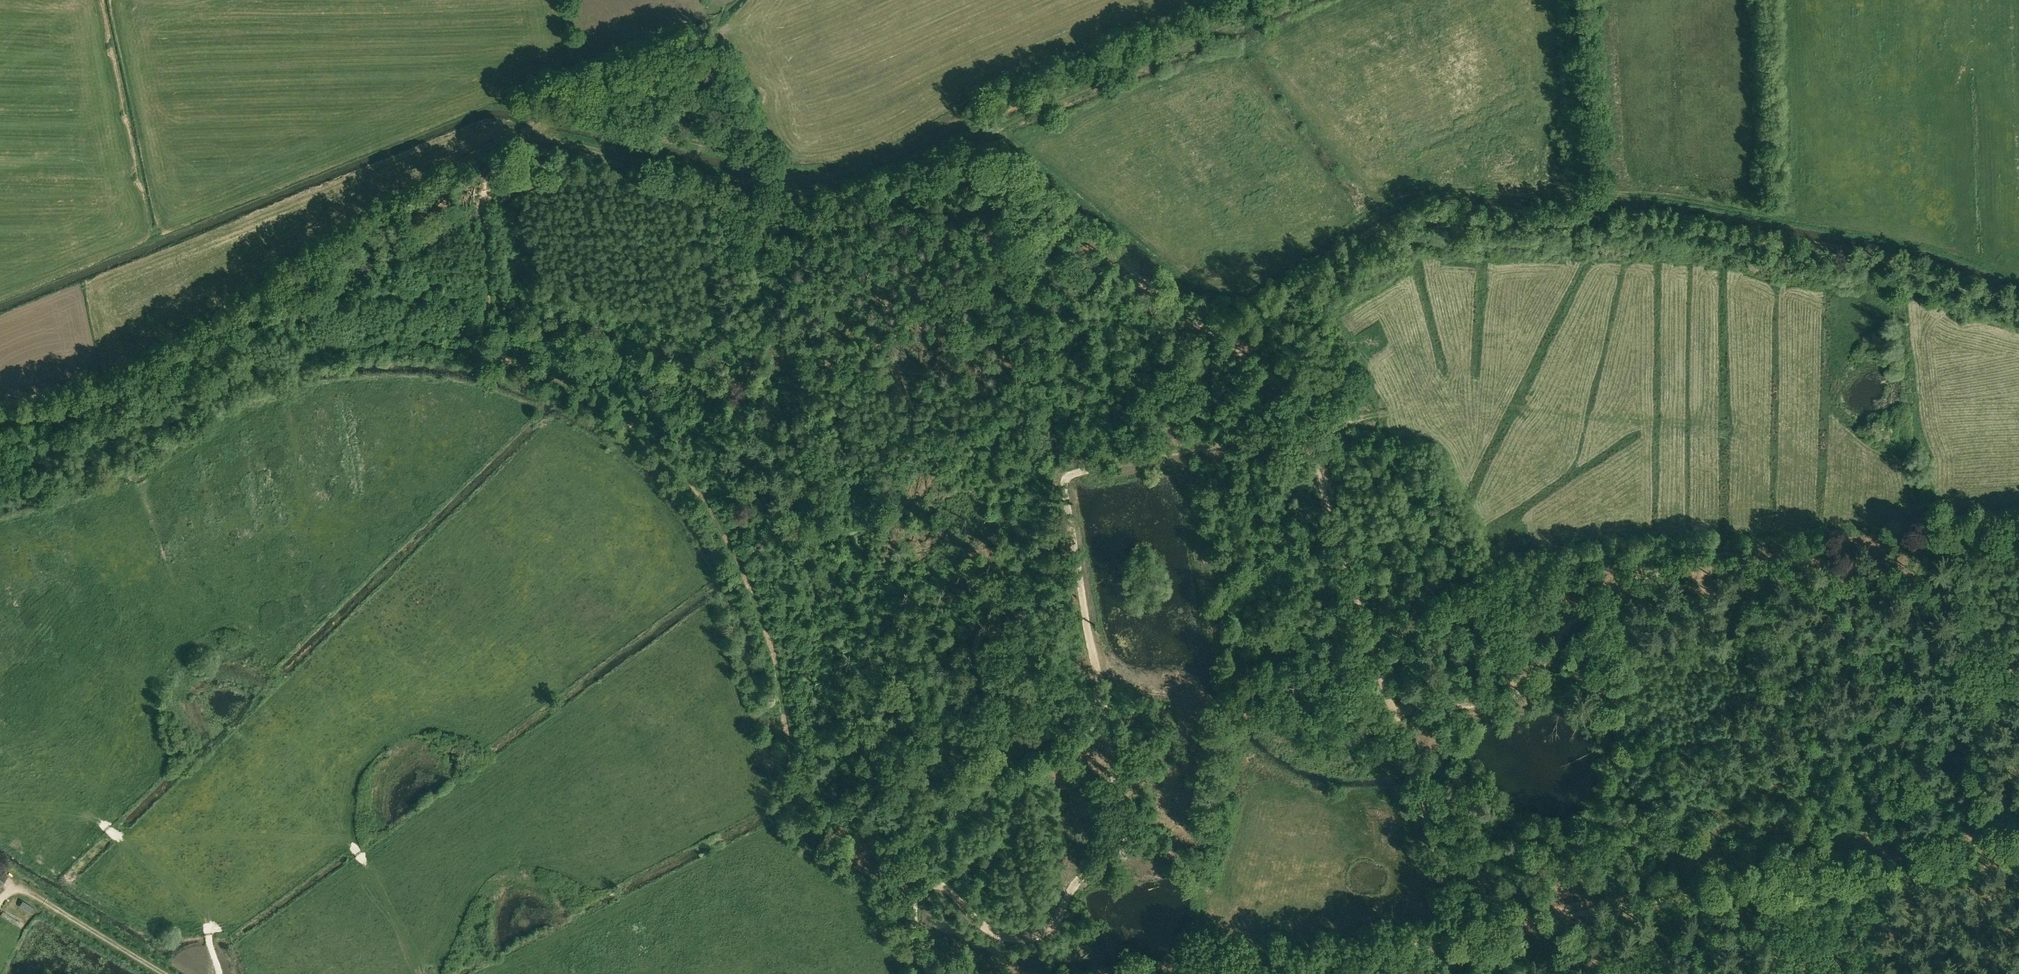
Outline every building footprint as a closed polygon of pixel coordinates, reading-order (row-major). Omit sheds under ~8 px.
[(34,908),(23,901),(19,906),(31,913),(34,908)]
